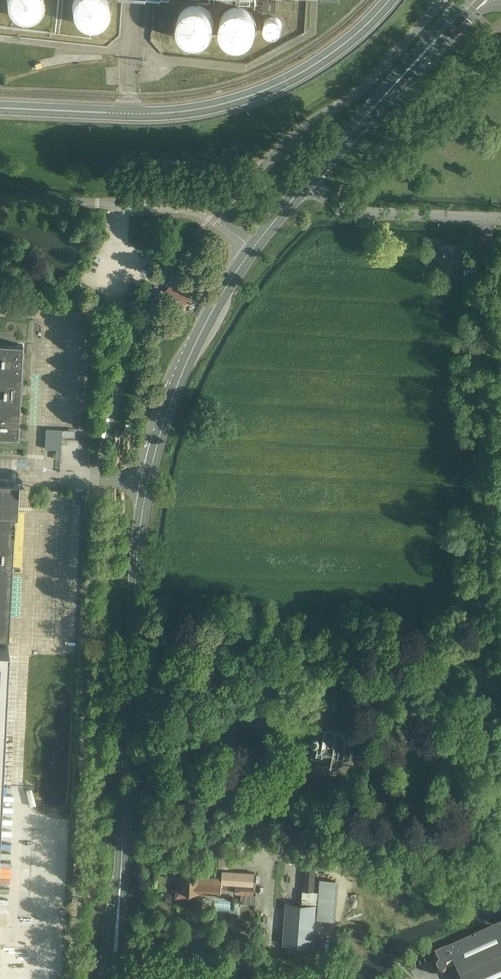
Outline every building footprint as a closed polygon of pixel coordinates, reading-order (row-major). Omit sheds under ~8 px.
[(7,1),(7,3),(8,5),(8,7),(9,8),(9,10),(10,12),(11,13),(13,14),(14,16),(15,17),(17,18),(19,18),(20,19),(22,19),(24,20),(25,20),(27,20),(29,19),(31,19),(32,18),(34,18),(36,17),(37,16),(38,14),(40,13),(41,12),(42,10),(42,8),(43,7),(43,5),(44,3),(44,1),(44,0),(7,0),(7,1)] [(72,8),(73,10),(73,12),(73,13),(74,15),(75,17),(75,18),(77,20),(78,21),(79,22),(80,23),(82,24),(84,25),(85,25),(87,26),(89,26),(91,26),(92,26),(94,26),(96,25),(97,25),(99,24),(101,23),(102,22),(103,21),(105,20),(106,18),(106,17),(107,15),(108,13),(108,12),(109,10),(109,8),(109,6),(108,5),(108,3),(107,1),(107,0),(74,0),(74,1),(73,3),(73,5),(73,6),(72,8)] [(262,14),(275,15),(275,2),(263,1),(262,14)] [(177,22),(177,24),(177,26),(177,27),(177,29),(178,31),(179,32),(180,34),(181,35),(182,37),(183,38),(185,39),(186,40),(188,41),(190,41),(191,42),(193,42),(195,42),(197,42),(199,42),(200,41),(202,41),(204,40),(205,39),(207,38),(208,37),(209,35),(210,34),(211,32),(212,31),(213,29),(213,27),(213,26),(214,24),(213,22),(213,20),(213,18),(212,17),(211,15),(210,14),(209,12),(208,11),(207,10),(205,8),(204,8),(202,7),(200,6),(199,6),(197,5),(195,5),(193,5),(191,6),(190,6),(188,7),(186,8),(185,8),(183,10),(182,11),(181,12),(180,14),(179,15),(178,17),(177,18),(177,20),(177,22)] [(220,24),(220,26),(220,27),(221,29),(221,31),(222,32),(222,34),(223,35),(224,37),(225,38),(227,39),(228,40),(230,41),(231,42),(233,42),(234,43),(236,43),(238,43),(240,43),(241,43),(243,42),(245,42),(246,41),(248,40),(249,39),(250,38),(252,37),(253,35),(254,34),(254,32),(255,31),(255,29),(256,27),(256,26),(256,24),(255,22),(255,20),(254,19),(253,17),(253,16),(252,14),(250,13),(249,12),(248,11),(246,10),(245,9),(243,9),(241,8),(240,8),(238,8),(236,8),(234,8),(233,9),(231,9),(230,10),(228,11),(227,12),(225,13),(224,14),(223,16),(222,17),(222,19),(221,20),(221,22),(220,24)] [(263,25),(263,26),(264,27),(264,28),(264,29),(264,30),(265,30),(265,31),(266,32),(267,32),(267,33),(268,33),(269,34),(270,34),(271,34),(272,34),(273,35),(273,34),(274,34),(275,34),(276,34),(278,33),(278,32),(279,32),(280,31),(280,30),(281,30),(281,29),(281,28),(281,27),(282,26),(282,25),(281,24),(281,23),(281,22),(281,21),(280,20),(279,19),(278,18),(276,17),(274,17),(273,16),(271,17),(270,17),(269,17),(267,18),(266,19),(265,20),(264,21),(264,22),(264,23),(264,24),(263,25)] [(238,155),(236,147),(236,146),(222,150),(224,158),(238,155)] [(444,260),(454,259),(454,261),(455,274),(463,274),(463,261),(460,261),(460,259),(461,259),(460,245),(444,245),(444,247),(440,247),(440,252),(444,252),(444,260)] [(182,278),(183,276),(180,274),(168,292),(185,303),(196,287),(182,278)] [(79,282),(76,288),(80,291),(84,285),(79,282)] [(18,437),(22,345),(0,344),(0,436),(18,437)] [(8,637),(14,514),(10,514),(10,504),(10,502),(10,500),(9,498),(9,496),(7,494),(5,491),(3,490),(1,489),(0,489),(0,636),(8,637)] [(315,741),(319,742),(317,750),(328,752),(326,759),(329,763),(333,764),(337,761),(338,754),(339,754),(339,752),(350,754),(354,732),(350,731),(350,730),(349,729),(349,728),(349,727),(349,726),(348,725),(347,724),(346,724),(345,723),(344,724),(343,724),(342,725),(342,726),(319,721),(316,733),(314,733),(313,738),(315,739),(315,741)] [(367,745),(366,752),(391,757),(393,745),(386,743),(385,748),(367,745)] [(318,785),(321,775),(315,773),(312,783),(318,785)] [(358,858),(359,848),(337,847),(337,856),(358,858)] [(317,862),(306,861),(304,890),(314,891),(317,862)] [(256,872),(223,871),(222,883),(255,885),(256,872)] [(175,883),(174,898),(190,899),(191,893),(221,894),(222,878),(180,875),(180,884),(175,883)] [(331,918),(333,878),(319,877),(317,917),(331,918)] [(253,888),(235,886),(234,894),(241,894),(241,900),(242,901),(241,904),(249,904),(250,896),(252,896),(253,888)] [(287,902),(284,944),(314,947),(317,904),(287,902)] [(439,966),(438,967),(438,968),(437,969),(437,970),(437,971),(437,972),(437,973),(437,974),(438,974),(439,975),(440,976),(441,976),(442,976),(443,976),(444,976),(444,975),(445,975),(446,974),(447,972),(447,971),(447,970),(447,969),(453,967),(458,978),(467,978),(500,964),(500,929),(447,953),(447,952),(435,957),(439,966)] [(348,956),(348,955),(348,953),(347,952),(346,951),(345,950),(344,949),(343,949),(341,949),(340,949),(339,950),(338,951),(337,952),(337,953),(336,955),(337,956),(337,957),(338,958),(339,959),(340,960),(341,960),(343,960),(344,960),(345,959),(346,958),(347,957),(348,956)] [(467,978),(500,978),(500,964),(467,978)]
